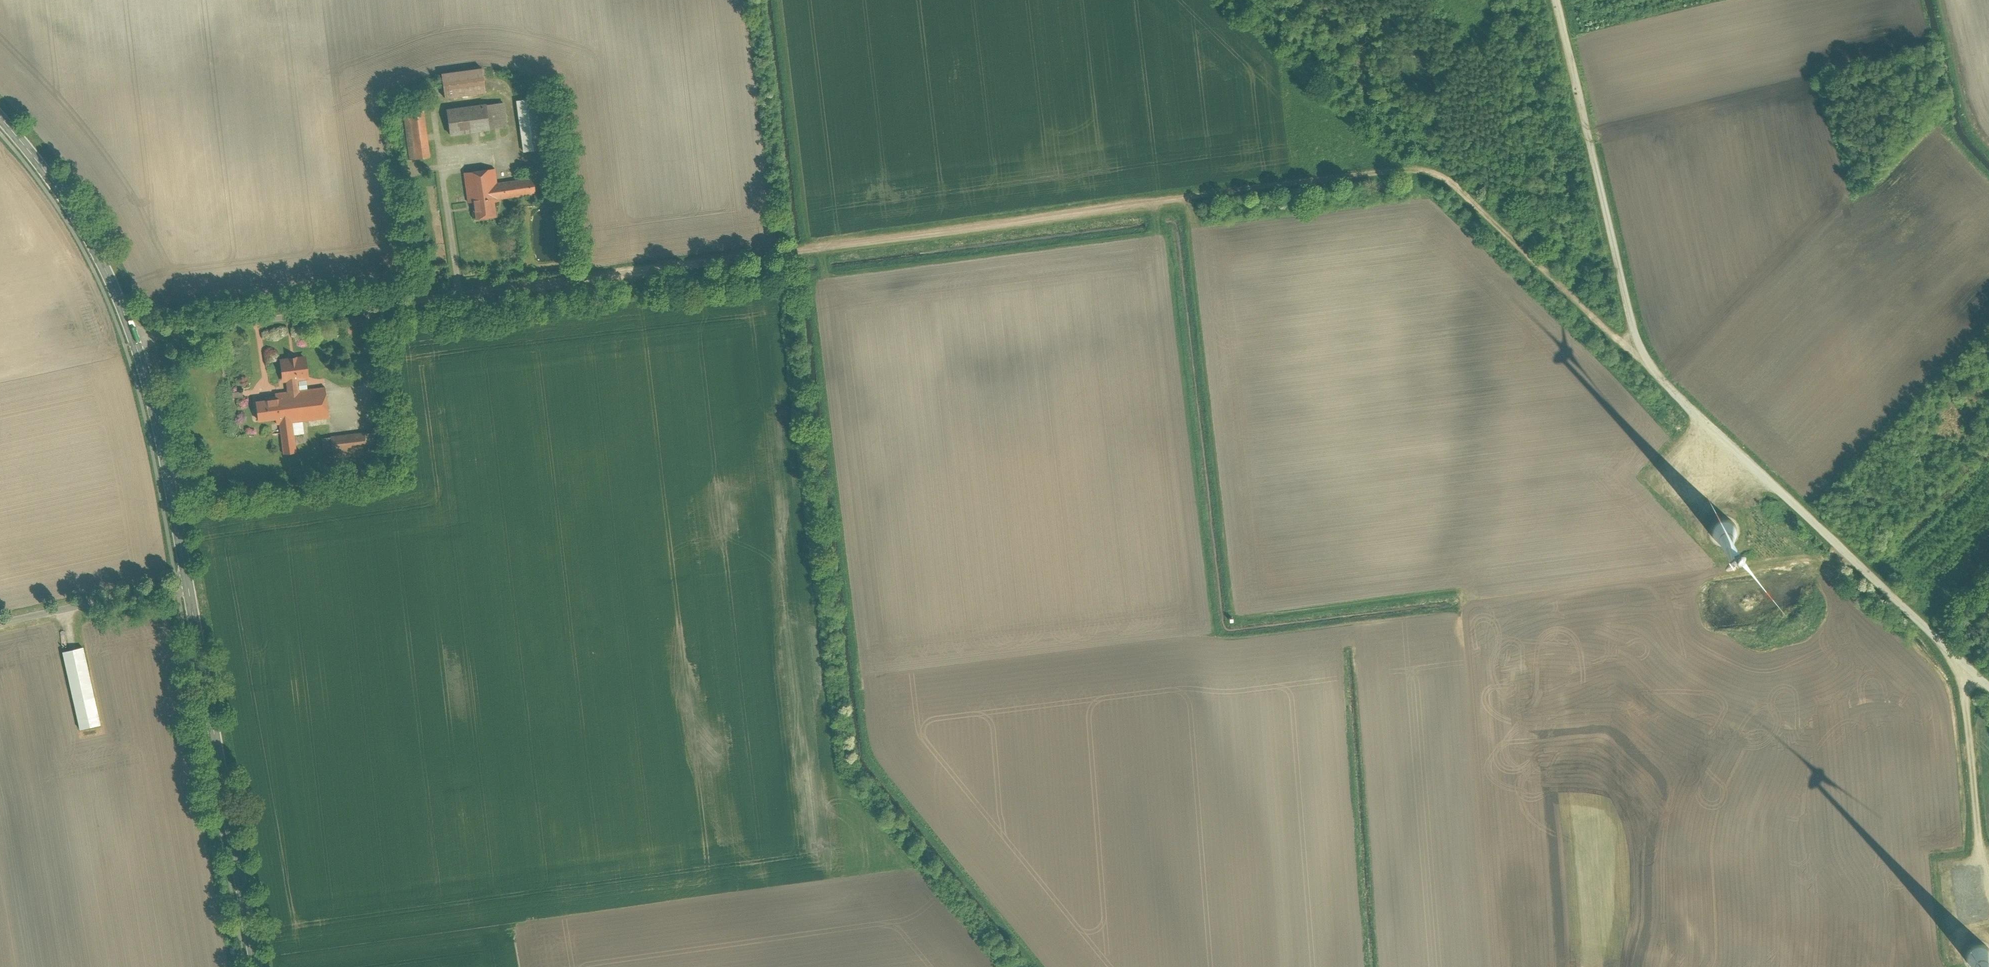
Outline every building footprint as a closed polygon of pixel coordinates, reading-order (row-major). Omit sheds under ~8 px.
[(431,72),(434,96),(476,91),(473,67),(431,72)] [(506,98),(513,151),(531,149),(525,96),(506,98)] [(435,107),(439,132),(498,123),(495,99),(435,107)] [(392,111),(398,158),(420,155),(414,108),(392,111)] [(469,203),(471,218),(492,216),(490,200),(532,195),(529,175),(495,179),(494,166),(459,171),(464,204),(469,203)] [(277,426),(279,451),(289,450),(286,421),(324,417),(321,389),(296,392),(295,380),(306,379),(304,356),(275,358),(278,384),(283,384),(284,392),(269,394),(270,396),(251,398),(254,424),(271,422),(272,427),(277,426)] [(322,448),(323,454),(356,451),(355,444),(366,443),(365,430),(310,435),(311,449),(322,448)] [(61,653),(80,732),(102,727),(83,648),(61,653)]
